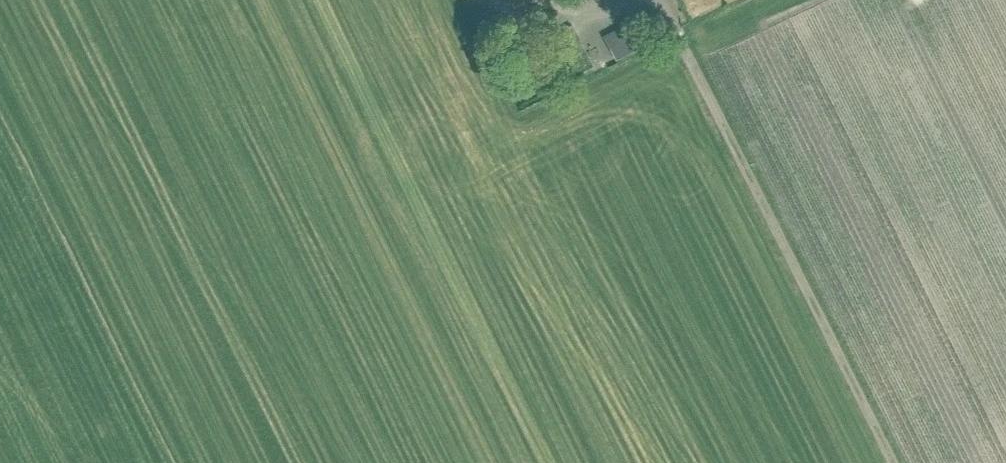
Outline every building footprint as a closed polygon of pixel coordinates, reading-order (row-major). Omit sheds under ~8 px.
[(531,3),(529,0),(491,0),(497,13),(496,14),(497,16),(492,18),(500,36),(510,31),(517,44),(544,30),(534,10),(536,9),(532,2),(531,3)] [(636,48),(625,27),(607,37),(619,58),(636,48)]
